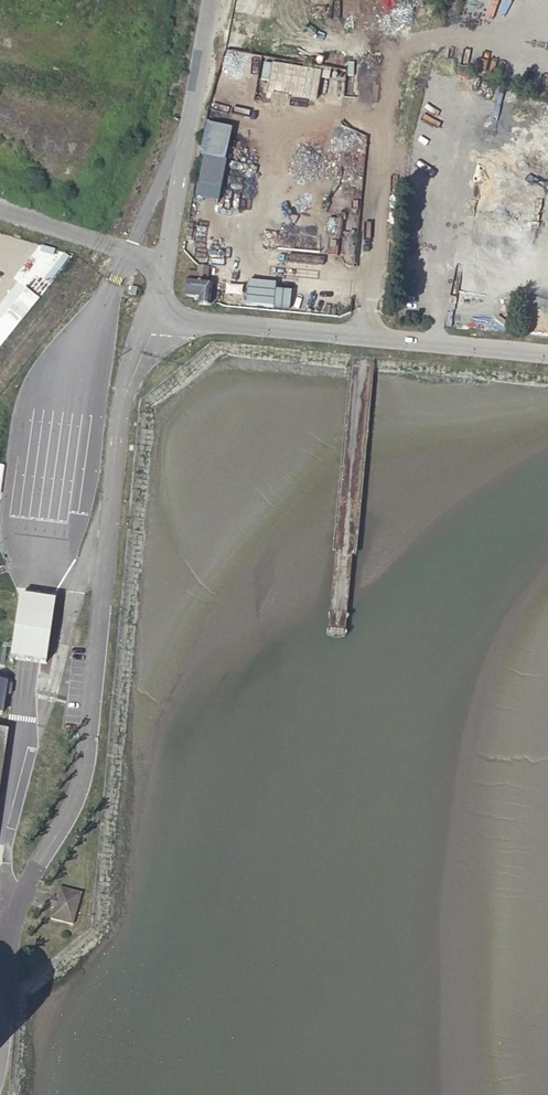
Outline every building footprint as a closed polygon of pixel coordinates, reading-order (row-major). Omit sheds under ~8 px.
[(263,61),(259,82),(282,86),(285,66),(263,61)] [(216,202),(230,127),(205,123),(191,197),(216,202)] [(188,268),(185,297),(198,299),(197,304),(209,306),(211,285),(205,283),(206,265),(198,263),(197,269),(188,268)] [(224,294),(240,295),(241,286),(225,285),(224,294)] [(262,300),(260,308),(273,309),(273,301),(262,300)] [(87,406),(99,407),(102,376),(49,371),(45,418),(2,414),(0,433),(0,458),(82,465),(87,406)] [(5,688),(14,689),(15,682),(6,681),(5,688)] [(11,720),(15,689),(0,687),(0,718),(11,720)] [(0,734),(0,815),(13,736),(0,734)] [(60,927),(89,936),(88,903),(68,898),(65,907),(61,906),(58,919),(62,920),(60,927)]
